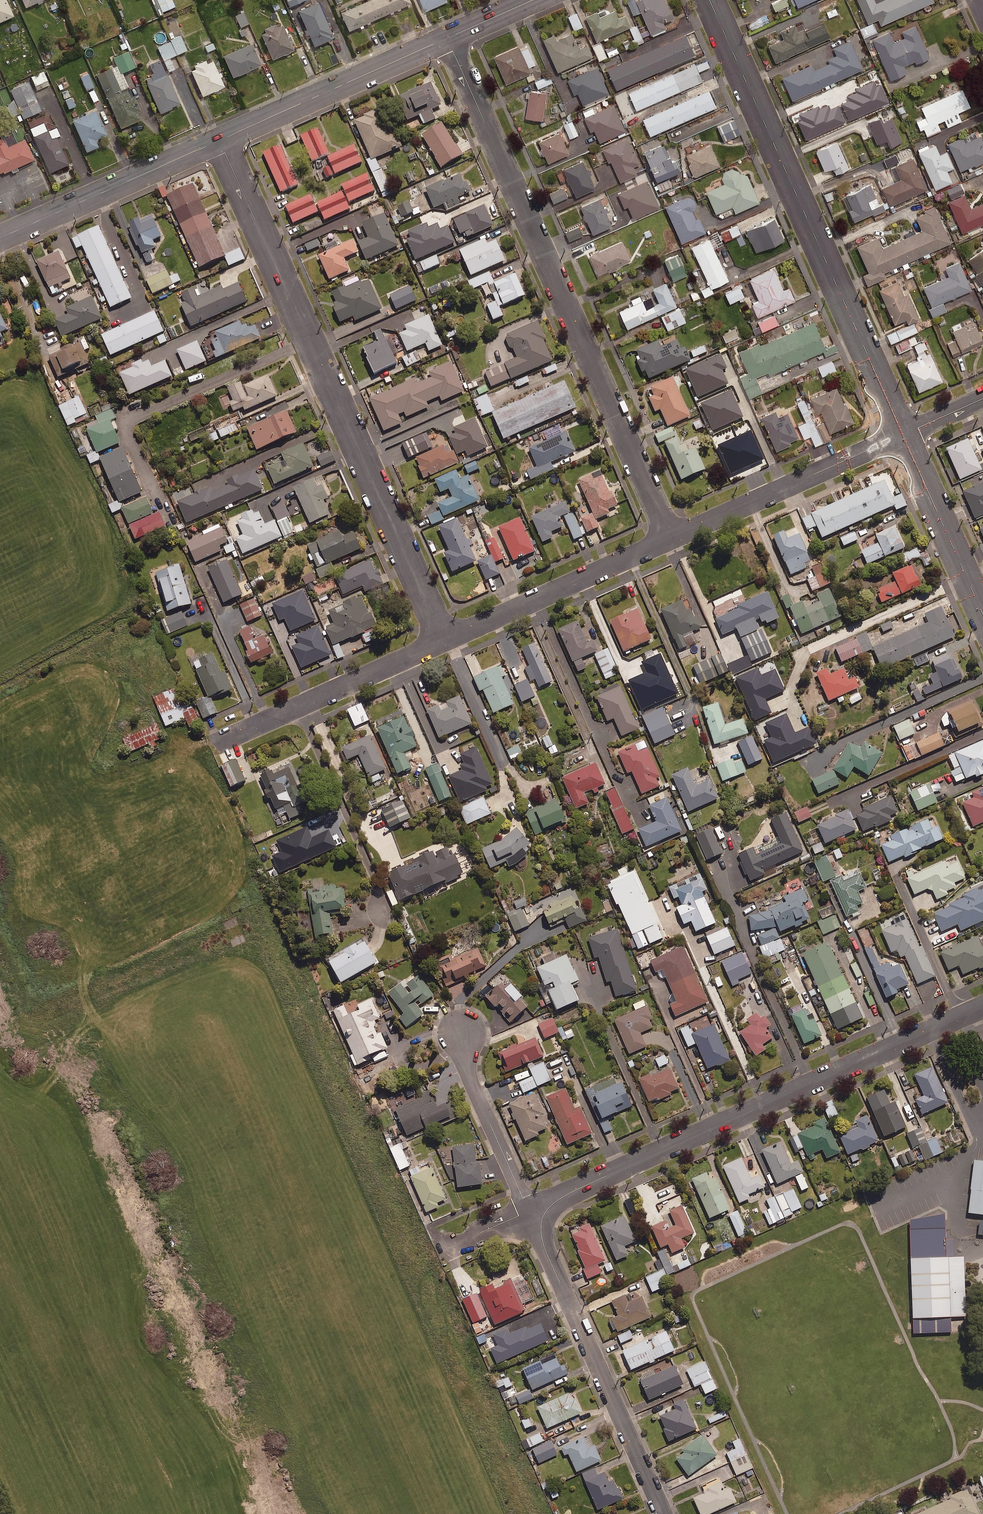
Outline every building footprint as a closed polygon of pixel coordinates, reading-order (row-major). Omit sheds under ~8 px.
[(7,0),(0,0),(0,24),(14,18),(7,0)] [(26,9),(47,0),(22,0),(26,9)] [(171,0),(156,0),(161,11),(174,6),(171,0)] [(410,0),(374,0),(342,14),(350,33),(412,5),(410,0)] [(426,10),(447,0),(422,0),(426,10)] [(649,33),(665,26),(662,21),(672,16),(666,3),(665,4),(663,0),(635,0),(649,33)] [(787,0),(779,0),(773,3),(775,9),(789,4),(787,0)] [(866,22),(877,17),(880,23),(932,0),(877,0),(875,1),(874,0),(857,0),(866,22)] [(820,7),(817,2),(807,8),(810,13),(820,7)] [(333,36),(319,4),(299,13),(315,48),(333,40),(331,37),(333,36)] [(821,14),(823,18),(828,16),(829,17),(838,13),(835,7),(821,14)] [(595,9),(583,14),(595,40),(628,24),(623,13),(616,16),(613,8),(597,15),(595,9)] [(248,23),(243,12),(234,16),(239,27),(248,23)] [(582,26),(577,12),(568,15),(574,29),(582,26)] [(793,23),(779,29),(782,37),(767,44),(774,61),(829,37),(822,19),(796,30),(793,23)] [(932,21),(884,42),(891,58),(907,51),(912,63),(944,49),(932,21)] [(877,30),(873,22),(860,28),(864,37),(877,30)] [(644,41),(636,25),(630,28),(637,44),(644,41)] [(295,52),(284,26),(278,29),(276,26),(265,31),(267,34),(262,36),(274,61),(295,52)] [(552,33),(541,38),(556,69),(590,54),(585,43),(577,47),(569,30),(556,36),(557,37),(554,38),(552,33)] [(683,32),(605,67),(615,88),(693,53),(683,32)] [(186,50),(180,35),(169,40),(169,41),(157,47),(168,71),(173,69),(168,57),(186,50)] [(861,67),(848,39),(832,46),(835,54),(826,58),(828,62),(813,68),(810,63),(781,76),(792,99),(861,67)] [(601,42),(592,45),(599,60),(607,56),(601,42)] [(516,44),(492,55),(504,82),(529,71),(516,44)] [(605,49),(609,56),(619,51),(615,44),(605,49)] [(262,66),(253,45),(224,57),(233,79),(262,66)] [(225,88),(214,62),(208,65),(206,62),(194,67),(196,70),(192,72),(203,98),(225,88)] [(693,62),(627,92),(634,109),(701,79),(693,62)] [(608,92),(595,65),(565,79),(572,93),(576,92),(581,104),(608,92)] [(46,80),(42,71),(30,76),(34,85),(46,80)] [(93,86),(88,74),(80,77),(85,90),(93,86)] [(552,81),(549,74),(535,81),(538,88),(552,81)] [(181,105),(168,75),(147,85),(161,115),(173,110),(172,109),(181,105)] [(877,86),(874,80),(855,88),(857,91),(849,95),(850,99),(842,103),(849,119),(888,102),(881,85),(877,86)] [(29,81),(9,89),(21,118),(41,109),(29,81)] [(439,104),(429,81),(395,96),(406,120),(439,104)] [(961,87),(920,106),(929,125),(970,106),(961,87)] [(98,99),(93,88),(88,91),(92,102),(98,99)] [(707,88),(640,117),(648,135),(714,105),(707,88)] [(545,91),(527,89),(523,116),(541,119),(545,91)] [(141,112),(135,98),(131,99),(128,92),(108,100),(121,130),(141,121),(138,114),(141,112)] [(837,124),(823,92),(804,101),(813,120),(803,125),(808,137),(837,124)] [(639,122),(626,93),(614,98),(627,127),(639,122)] [(74,106),(71,97),(64,100),(68,108),(74,106)] [(612,103),(582,116),(589,130),(592,129),(598,141),(624,130),(612,103)] [(904,104),(896,107),(898,114),(907,111),(904,104)] [(369,160),(402,147),(394,129),(391,131),(387,122),(382,125),(375,109),(362,114),(363,116),(352,120),(369,160)] [(96,141),(107,136),(96,112),(73,122),(87,154),(99,148),(96,141)] [(883,121),(881,116),(868,121),(877,143),(886,140),(888,146),(901,141),(891,117),(883,121)] [(740,133),(734,119),(718,126),(724,140),(740,133)] [(578,134),(572,120),(563,123),(570,137),(578,134)] [(460,155),(440,122),(420,134),(440,167),(460,155)] [(316,127),(298,136),(310,161),(328,153),(316,127)] [(567,151),(557,130),(537,140),(540,147),(538,148),(541,154),(543,153),(546,161),(567,151)] [(70,166),(57,138),(52,141),(48,132),(34,139),(50,175),(70,166)] [(946,142),(958,170),(982,159),(982,143),(979,134),(964,141),(961,135),(946,142)] [(631,151),(625,137),(601,148),(607,161),(609,160),(619,180),(635,173),(632,165),(639,162),(633,150),(631,151)] [(25,141),(8,148),(4,139),(0,140),(0,175),(4,173),(4,175),(34,161),(25,141)] [(847,167),(835,139),(813,148),(823,170),(832,166),(835,172),(847,167)] [(718,164),(709,142),(684,152),(694,175),(718,164)] [(662,143),(643,151),(654,178),(677,168),(672,157),(669,158),(662,143)] [(934,143),(917,151),(934,188),(951,181),(946,169),(953,166),(945,150),(939,153),(934,143)] [(360,162),(352,144),(326,156),(334,174),(360,162)] [(297,184),(278,145),(262,152),(280,192),(297,184)] [(926,188),(912,156),(893,164),(900,178),(881,187),(888,205),(926,188)] [(380,169),(375,158),(367,162),(382,192),(391,188),(382,168),(380,169)] [(581,159),(561,168),(574,195),(593,186),(581,159)] [(758,201),(746,174),(739,172),(737,169),(730,167),(723,170),(720,177),(722,182),(705,190),(714,212),(731,205),(734,212),(758,201)] [(373,190),(365,173),(341,185),(349,202),(373,190)] [(462,182),(458,174),(442,181),(442,179),(423,188),(432,207),(469,191),(465,181),(462,182)] [(646,179),(616,192),(623,207),(627,205),(632,217),(658,205),(646,179)] [(227,258),(194,186),(169,197),(201,270),(227,258)] [(860,186),(844,193),(850,207),(847,209),(851,220),(871,211),(860,186)] [(568,196),(564,187),(550,193),(554,202),(568,196)] [(341,191),(315,203),(323,220),(349,208),(341,191)] [(309,194),(283,205),(291,223),(317,212),(309,194)] [(969,207),(963,194),(948,201),(961,231),(982,222),(982,201),(969,207)] [(705,231),(697,216),(694,217),(691,210),(694,206),(694,202),(693,199),(690,196),(685,195),(663,206),(680,242),(705,231)] [(598,196),(578,205),(591,233),(610,224),(598,196)] [(412,210),(409,203),(397,207),(401,217),(413,212),(414,215),(421,213),(419,208),(412,210)] [(482,204),(463,213),(473,234),(492,225),(482,204)] [(877,236),(856,245),(868,272),(862,274),(866,284),(884,276),(882,271),(950,241),(934,204),(922,209),(923,211),(914,215),(920,229),(881,247),(877,236)] [(397,245),(383,213),(360,223),(366,237),(356,242),(364,259),(397,245)] [(772,216),(745,230),(755,251),(783,238),(772,216)] [(141,221),(130,225),(144,256),(158,250),(155,243),(164,239),(156,221),(143,227),(141,221)] [(428,228),(426,224),(407,232),(410,238),(406,239),(415,260),(455,243),(448,226),(440,230),(437,224),(428,228)] [(741,232),(737,224),(722,231),(726,240),(741,232)] [(583,234),(579,226),(565,232),(569,240),(583,234)] [(133,300),(100,227),(79,237),(112,310),(133,300)] [(302,234),(299,227),(289,231),(292,238),(302,234)] [(722,240),(718,231),(711,234),(715,244),(722,240)] [(727,279),(707,237),(690,245),(710,287),(727,279)] [(504,260),(494,239),(485,243),(483,238),(457,250),(469,276),(504,260)] [(321,245),(318,239),(305,245),(308,251),(321,245)] [(629,259),(620,239),(588,253),(597,273),(629,259)] [(352,253),(346,242),(316,255),(327,279),(348,270),(342,257),(352,253)] [(966,258),(976,272),(974,274),(982,286),(982,246),(966,258)] [(687,274),(679,253),(665,259),(673,280),(687,274)] [(61,254),(38,264),(48,285),(70,275),(61,254)] [(440,263),(436,255),(415,265),(419,273),(440,263)] [(970,288),(958,260),(944,266),(948,275),(922,286),(930,305),(970,288)] [(772,267),(748,278),(758,299),(750,302),(756,316),(794,299),(787,285),(781,288),(772,267)] [(912,268),(904,272),(906,278),(915,274),(912,268)] [(170,278),(166,270),(146,279),(153,294),(181,281),(178,274),(170,278)] [(523,295),(514,273),(492,282),(502,304),(523,295)] [(381,309),(367,279),(360,282),(359,280),(344,287),(343,286),(331,291),(335,301),(332,302),(334,307),(331,308),(338,322),(351,316),(353,321),(381,309)] [(896,280),(878,288),(893,323),(905,318),(907,323),(918,318),(907,292),(902,294),(896,280)] [(675,305),(664,281),(651,287),(657,301),(644,307),(641,299),(617,309),(625,327),(675,305)] [(249,304),(240,285),(225,292),(223,288),(202,297),(199,289),(183,296),(187,304),(182,306),(193,329),(249,304)] [(744,296),(740,286),(726,292),(730,302),(744,296)] [(416,301),(410,287),(389,296),(396,310),(416,301)] [(94,298),(67,310),(69,316),(56,322),(64,339),(104,321),(94,298)] [(680,306),(660,315),(667,330),(687,321),(680,306)] [(166,334),(156,313),(103,337),(112,358),(166,334)] [(441,345),(427,314),(403,325),(405,330),(397,333),(405,351),(424,343),(427,351),(441,345)] [(6,342),(4,337),(11,334),(3,318),(0,319),(0,344),(6,342)] [(825,348),(812,320),(759,344),(758,341),(737,350),(750,378),(766,370),(768,374),(825,348)] [(544,339),(536,321),(505,334),(504,338),(508,348),(512,349),(516,357),(503,363),(510,378),(550,360),(542,340),(544,339)] [(918,331),(914,322),(887,333),(891,342),(918,331)] [(263,341),(257,327),(250,330),(248,327),(244,329),(242,324),(217,335),(227,357),(263,341)] [(982,341),(975,324),(953,333),(961,351),(982,341)] [(739,336),(735,328),(722,334),(725,342),(739,336)] [(383,336),(360,347),(364,357),(363,358),(371,374),(395,362),(383,336)] [(911,345),(918,342),(915,336),(896,344),(899,351),(911,346),(911,345)] [(656,341),(635,350),(639,360),(635,361),(640,372),(644,371),(647,379),(690,360),(684,347),(679,349),(675,340),(659,347),(656,341)] [(927,347),(924,341),(915,346),(917,352),(927,347)] [(206,361),(197,342),(177,350),(186,370),(206,361)] [(92,366),(83,345),(76,348),(75,346),(62,351),(63,353),(51,359),(60,380),(92,366)] [(705,346),(691,351),(695,359),(708,353),(705,346)] [(420,360),(416,351),(403,358),(407,367),(420,360)] [(726,368),(720,354),(686,369),(698,398),(728,385),(722,370),(726,368)] [(932,358),(908,369),(917,390),(941,379),(932,358)] [(151,367),(148,361),(120,373),(129,395),(172,376),(165,361),(151,367)] [(836,370),(833,361),(819,367),(822,376),(836,370)] [(277,393),(267,372),(242,384),(240,380),(226,386),(232,398),(228,400),(232,410),(242,405),(244,408),(277,393)] [(672,377),(649,387),(652,395),(647,398),(653,412),(659,409),(666,427),(690,416),(672,377)] [(575,407),(563,381),(490,413),(502,439),(575,407)] [(835,386),(809,397),(815,412),(819,410),(828,431),(853,421),(844,402),(842,403),(835,386)] [(418,389),(390,402),(395,413),(392,414),(397,425),(428,412),(418,389)] [(88,418),(79,397),(59,406),(68,427),(88,418)] [(738,440),(722,403),(702,412),(718,449),(738,440)] [(296,430),(287,409),(247,427),(256,448),(296,430)] [(774,409),(759,415),(775,449),(789,442),(788,440),(797,436),(786,410),(776,415),(774,409)] [(216,432),(218,431),(235,423),(243,420),(239,412),(205,427),(209,435),(216,432)] [(466,423),(463,415),(452,420),(457,433),(450,436),(457,454),(466,450),(468,456),(487,447),(475,419),(466,423)] [(122,445),(111,421),(88,432),(99,455),(122,445)] [(218,431),(221,439),(239,431),(235,423),(218,431)] [(565,431),(527,448),(536,468),(574,451),(565,431)] [(219,439),(216,432),(209,435),(212,443),(219,439)] [(426,441),(423,435),(402,444),(405,451),(426,441)] [(674,437),(663,442),(679,480),(704,469),(694,448),(681,453),(674,437)] [(313,465),(302,442),(281,451),(287,464),(282,466),(279,460),(266,465),(274,482),(313,465)] [(441,445),(413,457),(417,466),(416,467),(421,479),(457,462),(451,450),(445,453),(441,445)] [(945,459),(965,501),(982,493),(977,482),(982,479),(982,476),(970,448),(945,459)] [(144,495),(124,450),(101,460),(121,505),(144,495)] [(335,461),(331,451),(318,456),(322,466),(335,461)] [(100,459),(97,452),(87,456),(90,464),(100,459)] [(479,469),(476,462),(465,466),(468,474),(479,469)] [(263,488),(253,467),(226,479),(228,483),(211,490),(209,486),(177,500),(186,521),(263,488)] [(454,470),(432,480),(438,493),(447,489),(451,497),(436,504),(442,516),(478,500),(466,475),(458,478),(454,470)] [(590,474),(576,480),(594,519),(608,513),(606,510),(616,505),(609,491),(608,492),(600,475),(592,479),(590,474)] [(316,485),(312,476),(293,486),(310,522),(330,513),(323,498),(327,496),(321,483),(316,485)] [(883,480),(810,513),(821,538),(894,505),(883,480)] [(148,499),(123,510),(130,526),(155,515),(148,499)] [(122,509),(119,501),(109,505),(112,513),(122,509)] [(562,526),(558,517),(568,512),(564,502),(529,517),(541,542),(552,537),(549,532),(562,526)] [(253,512),(252,508),(240,513),(242,517),(236,519),(242,533),(235,536),(242,552),(281,535),(274,518),(265,522),(259,509),(253,512)] [(534,551),(518,517),(496,527),(512,561),(534,551)] [(455,518),(436,526),(447,551),(442,554),(450,572),(474,561),(455,518)] [(226,540),(218,523),(202,530),(204,533),(186,541),(195,561),(221,550),(219,544),(226,540)] [(360,547),(352,530),(341,535),(338,528),(315,538),(326,562),(360,547)] [(895,540),(890,529),(874,536),(878,543),(861,551),(866,564),(903,548),(899,538),(895,540)] [(782,531),(772,536),(783,562),(806,552),(798,533),(786,539),(782,531)] [(858,540),(854,532),(841,538),(844,546),(858,540)] [(503,559),(494,537),(486,541),(492,556),(479,561),(486,580),(500,574),(495,562),(503,559)] [(235,551),(233,544),(224,547),(226,554),(235,551)] [(242,593),(226,558),(207,567),(223,601),(242,593)] [(374,569),(369,559),(334,574),(343,594),(362,585),(364,591),(383,583),(379,575),(381,575),(377,567),(374,569)] [(190,603),(178,562),(174,564),(174,566),(155,571),(167,610),(190,603)] [(830,583),(822,564),(812,568),(816,577),(809,581),(813,591),(830,583)] [(910,565),(891,573),(894,582),(877,589),(882,602),(919,586),(910,565)] [(467,578),(464,571),(447,577),(450,585),(467,578)] [(265,582),(262,576),(252,581),(255,587),(265,582)] [(840,616),(828,589),(816,595),(819,602),(804,608),(800,601),(789,606),(801,634),(840,616)] [(775,612),(766,592),(736,605),(737,609),(714,619),(721,635),(775,612)] [(325,628),(332,643),(351,635),(351,636),(364,630),(364,629),(375,624),(370,611),(368,612),(361,595),(356,597),(355,594),(342,600),(343,602),(328,609),(334,624),(325,628)] [(680,600),(659,610),(677,650),(685,646),(681,636),(700,627),(695,617),(693,618),(689,609),(685,610),(680,600)] [(262,616),(257,605),(243,611),(247,622),(262,616)] [(940,606),(924,614),(928,622),(872,647),(882,669),(954,637),(940,606)] [(651,639),(637,607),(610,619),(623,650),(651,639)] [(188,626),(182,612),(165,619),(171,633),(188,626)] [(915,618),(912,612),(903,616),(906,622),(915,618)] [(577,620),(558,628),(572,661),(597,650),(593,639),(587,642),(577,620)] [(893,628),(891,622),(881,626),(883,632),(893,628)] [(285,632),(297,659),(318,649),(306,623),(285,632)] [(254,637),(249,625),(239,630),(248,650),(245,651),(250,662),(257,658),(258,661),(265,658),(264,656),(272,652),(263,633),(254,637)] [(552,680),(535,641),(522,647),(539,686),(552,680)] [(616,668),(608,649),(595,654),(606,679),(616,675),(613,670),(616,668)] [(221,671),(212,652),(198,658),(201,665),(195,668),(207,695),(216,691),(217,694),(232,687),(224,670),(221,671)] [(729,672),(721,654),(693,666),(697,675),(691,677),(695,686),(729,672)] [(930,661),(927,654),(914,659),(917,667),(930,661)] [(947,655),(932,661),(934,666),(932,666),(935,672),(928,676),(932,685),(922,689),(924,695),(961,679),(952,658),(949,660),(947,655)] [(745,657),(727,664),(732,675),(749,667),(745,657)] [(513,703),(496,665),(473,676),(479,690),(483,689),(493,712),(513,703)] [(825,669),(815,674),(827,702),(858,688),(854,677),(847,680),(842,669),(828,675),(825,669)] [(527,681),(515,687),(523,702),(535,696),(527,681)] [(388,682),(370,690),(374,699),(392,691),(388,682)] [(180,707),(185,718),(190,730),(201,725),(185,685),(154,697),(161,715),(180,707)] [(620,685),(596,695),(607,720),(613,717),(621,735),(639,727),(620,685)] [(920,690),(913,693),(917,702),(924,699),(920,690)] [(765,693),(753,698),(766,726),(774,722),(776,726),(784,722),(782,718),(796,712),(787,692),(775,697),(776,700),(770,703),(765,693)] [(863,699),(860,693),(849,698),(852,704),(863,699)] [(471,722),(459,694),(445,700),(448,706),(440,710),(437,704),(427,708),(439,736),(471,722)] [(217,713),(210,697),(197,703),(203,719),(217,713)] [(970,700),(945,711),(946,713),(941,718),(941,721),(943,727),(949,725),(955,738),(982,725),(976,708),(974,709),(970,700)] [(716,703),(701,708),(713,745),(747,734),(743,719),(724,725),(716,703)] [(180,707),(161,715),(166,726),(185,718),(180,707)] [(675,735),(662,707),(642,716),(655,744),(675,735)] [(923,710),(912,715),(915,721),(926,716),(923,710)] [(409,726),(403,714),(376,726),(397,772),(410,767),(403,751),(416,745),(412,736),(415,735),(410,725),(409,726)] [(917,733),(911,719),(893,727),(899,741),(917,733)] [(162,738),(157,725),(124,739),(129,752),(162,738)] [(944,746),(939,734),(917,743),(922,756),(944,746)] [(386,769),(370,735),(342,748),(348,760),(359,755),(372,783),(381,779),(378,773),(386,769)] [(558,752),(549,735),(540,740),(549,756),(558,752)] [(762,759),(752,736),(739,742),(749,765),(762,759)] [(982,741),(953,753),(962,772),(953,776),(955,782),(982,770),(982,741)] [(881,753),(863,742),(859,749),(848,742),(831,770),(846,779),(853,767),(867,776),(881,753)] [(638,751),(635,744),(618,751),(627,772),(631,771),(641,793),(660,785),(656,778),(660,776),(647,747),(638,751)] [(519,745),(507,751),(511,760),(523,754),(519,745)] [(492,784),(476,747),(460,754),(465,763),(460,765),(462,770),(449,776),(460,802),(486,791),(485,788),(492,784)] [(746,773),(740,758),(717,766),(723,781),(746,773)] [(245,782),(237,761),(223,766),(231,787),(245,782)] [(605,783),(595,761),(561,776),(576,808),(589,802),(584,792),(591,788),(591,789),(605,783)] [(451,797),(437,764),(426,769),(440,802),(451,797)] [(271,769),(260,774),(266,788),(263,789),(267,797),(269,795),(274,807),(291,800),(293,805),(309,798),(303,783),(297,786),(288,766),(272,773),(271,769)] [(695,785),(687,767),(672,774),(688,810),(718,797),(710,778),(695,785)] [(939,802),(931,784),(911,793),(919,811),(939,802)] [(971,793),(973,798),(962,803),(973,827),(982,822),(982,788),(971,793)] [(633,830),(616,789),(606,793),(623,834),(633,830)] [(890,796),(862,809),(863,812),(855,815),(863,832),(874,827),(875,828),(891,821),(889,816),(897,813),(890,796)] [(491,814),(483,797),(459,808),(466,825),(491,814)] [(566,820),(556,797),(525,810),(535,834),(566,820)] [(681,830),(666,797),(648,805),(656,821),(638,828),(646,845),(681,830)] [(411,819),(402,800),(382,809),(391,828),(411,819)] [(811,817),(806,807),(795,813),(800,823),(811,817)] [(847,808),(835,814),(836,816),(817,824),(825,842),(856,828),(847,808)] [(803,850),(786,812),(771,818),(782,842),(756,853),(753,846),(738,853),(750,879),(765,873),(763,868),(803,850)] [(906,829),(889,836),(891,841),(880,846),(888,863),(903,856),(904,858),(917,853),(916,851),(942,839),(937,827),(931,829),(927,820),(910,827),(911,830),(907,832),(906,829)] [(530,843),(516,826),(500,839),(482,848),(490,867),(506,860),(509,866),(516,862),(527,853),(523,848),(530,843)] [(310,841),(306,830),(279,841),(284,852),(275,856),(283,875),(337,851),(328,833),(310,841)] [(722,854),(711,830),(697,836),(708,860),(722,854)] [(825,851),(821,843),(812,847),(816,855),(825,851)] [(462,872),(454,853),(449,855),(446,847),(436,852),(438,857),(435,858),(432,851),(411,860),(412,862),(406,865),(406,863),(387,872),(399,898),(402,897),(404,900),(424,891),(423,889),(444,880),(445,883),(459,877),(457,874),(462,872)] [(841,849),(833,852),(837,861),(844,858),(841,849)] [(836,876),(827,855),(817,860),(825,880),(836,876)] [(944,862),(906,879),(914,895),(926,890),(932,891),(936,900),(947,895),(945,891),(955,887),(953,883),(964,878),(957,862),(946,867),(944,862)] [(700,872),(668,886),(674,898),(678,896),(682,904),(676,907),(684,923),(691,920),(696,930),(716,922),(702,891),(707,888),(700,872)] [(841,875),(830,879),(847,916),(859,910),(856,904),(863,901),(858,890),(866,886),(860,873),(843,880),(841,875)] [(341,887),(307,892),(315,939),(333,936),(329,914),(346,911),(344,898),(345,898),(344,888),(341,888),(341,887)] [(808,900),(803,888),(784,896),(786,901),(770,908),(771,910),(758,912),(759,914),(750,915),(752,929),(778,926),(780,931),(811,918),(803,902),(808,900)] [(977,889),(962,895),(963,898),(948,905),(949,907),(933,914),(941,933),(957,926),(959,932),(982,921),(982,889),(978,891),(977,889)] [(572,895),(550,904),(552,908),(544,911),(550,926),(565,920),(569,928),(587,920),(581,906),(577,907),(572,895)] [(527,905),(525,898),(515,902),(518,909),(527,905)] [(835,914),(832,906),(819,911),(823,919),(835,914)] [(529,926),(523,912),(509,918),(515,932),(529,926)] [(841,927),(835,915),(818,923),(824,935),(841,927)] [(936,975),(922,945),(919,946),(908,919),(882,930),(892,951),(897,949),(901,957),(905,955),(917,984),(936,975)] [(663,938),(657,925),(632,936),(638,950),(663,938)] [(617,928),(588,937),(595,957),(599,956),(607,981),(611,980),(616,996),(637,989),(617,928)] [(735,946),(727,928),(707,937),(715,955),(735,946)] [(785,950),(775,928),(758,936),(767,958),(785,950)] [(978,935),(941,952),(949,969),(959,965),(963,974),(979,967),(980,968),(982,967),(982,945),(982,946),(978,935)] [(376,961),(364,940),(356,945),(355,942),(342,950),(343,951),(328,960),(340,982),(376,961)] [(828,941),(803,952),(838,1028),(863,1017),(828,941)] [(683,945),(650,960),(655,972),(662,968),(677,1001),(669,1004),(675,1016),(708,1001),(683,945)] [(452,958),(450,953),(435,960),(446,985),(455,981),(455,979),(486,965),(478,948),(475,949),(474,948),(452,958)] [(851,948),(844,951),(850,964),(856,961),(851,948)] [(751,974),(742,952),(722,962),(733,986),(739,984),(737,980),(751,974)] [(566,954),(537,967),(544,984),(552,981),(554,986),(548,989),(556,1009),(577,999),(570,983),(577,979),(566,954)] [(650,966),(644,954),(637,958),(643,969),(650,966)] [(909,983),(900,963),(876,973),(887,997),(898,992),(896,988),(909,983)] [(857,964),(851,966),(857,979),(863,976),(857,964)] [(400,984),(389,992),(404,1013),(399,1017),(406,1026),(423,1013),(414,1001),(417,999),(421,1004),(434,994),(418,974),(406,983),(412,990),(408,994),(400,984)] [(501,981),(485,996),(494,1006),(495,1005),(503,1013),(502,1014),(509,1022),(527,1006),(521,1000),(524,997),(509,980),(504,984),(501,981)] [(870,991),(864,994),(870,1007),(875,1004),(870,991)] [(349,1055),(354,1065),(371,1058),(369,1055),(387,1047),(380,1032),(376,1033),(371,1022),(380,1018),(371,998),(356,1004),(359,1009),(347,1014),(342,1003),(333,1007),(353,1053),(349,1055)] [(647,1005),(614,1019),(629,1053),(646,1046),(640,1032),(652,1027),(649,1019),(652,1018),(647,1005)] [(803,1008),(791,1013),(804,1043),(822,1035),(814,1018),(809,1020),(803,1008)] [(756,1011),(746,1018),(750,1025),(740,1031),(756,1055),(766,1049),(762,1044),(772,1037),(766,1027),(770,1024),(764,1015),(760,1017),(756,1011)] [(549,1012),(538,1016),(541,1022),(552,1018),(549,1012)] [(558,1033),(552,1018),(539,1024),(545,1039),(558,1033)] [(713,1023),(692,1033),(707,1069),(729,1059),(713,1023)] [(562,1026),(558,1029),(563,1042),(575,1036),(572,1029),(565,1032),(562,1026)] [(509,1048),(498,1052),(505,1071),(543,1055),(535,1037),(516,1045),(516,1043),(508,1046),(509,1048)] [(668,1063),(665,1055),(656,1059),(659,1067),(668,1063)] [(552,1080),(543,1062),(530,1068),(533,1076),(519,1083),(524,1093),(552,1080)] [(948,1102),(932,1066),(914,1074),(924,1095),(915,1099),(922,1114),(948,1102)] [(649,1073),(638,1078),(648,1101),(657,1097),(658,1099),(671,1094),(670,1091),(678,1088),(669,1067),(651,1076),(649,1073)] [(613,1077),(585,1089),(598,1119),(631,1105),(621,1081),(616,1083),(613,1077)] [(574,1108),(565,1087),(545,1096),(567,1144),(592,1132),(579,1105),(574,1108)] [(436,1105),(429,1089),(416,1095),(417,1098),(395,1108),(406,1134),(450,1115),(444,1102),(436,1105)] [(884,1089),(867,1096),(884,1136),(906,1126),(895,1101),(890,1103),(884,1089)] [(544,1113),(534,1092),(508,1103),(513,1113),(511,1113),(513,1119),(515,1118),(525,1140),(538,1134),(537,1131),(546,1127),(541,1115),(544,1113)] [(879,1140),(867,1114),(855,1119),(859,1127),(840,1135),(848,1154),(879,1140)] [(840,1151),(825,1118),(813,1123),(814,1126),(798,1133),(807,1155),(823,1148),(827,1157),(840,1151)] [(612,1130),(609,1123),(602,1125),(605,1133),(612,1130)] [(943,1152),(936,1138),(920,1146),(926,1160),(943,1152)] [(781,1141),(762,1149),(777,1182),(803,1171),(798,1160),(790,1163),(781,1141)] [(473,1143),(452,1146),(457,1186),(482,1183),(479,1162),(476,1162),(473,1143)] [(409,1167),(400,1144),(390,1149),(400,1171),(409,1167)] [(905,1154),(910,1163),(915,1161),(911,1151),(905,1154)] [(898,1157),(902,1166),(910,1163),(905,1154),(898,1157)] [(751,1178),(742,1157),(722,1165),(739,1202),(750,1197),(749,1194),(766,1186),(760,1174),(751,1178)] [(974,1160),(968,1212),(982,1214),(982,1161),(974,1160)] [(431,1166),(409,1176),(426,1212),(438,1206),(437,1202),(446,1198),(431,1166)] [(706,1171),(691,1178),(710,1218),(730,1208),(716,1176),(709,1179),(706,1171)] [(763,1212),(771,1229),(777,1226),(776,1223),(793,1216),(792,1212),(801,1208),(793,1189),(767,1201),(771,1209),(763,1212)] [(632,1197),(624,1201),(631,1216),(639,1212),(632,1197)] [(682,1205),(669,1210),(675,1225),(669,1228),(666,1220),(651,1226),(660,1248),(668,1244),(671,1253),(685,1247),(681,1238),(694,1233),(682,1205)] [(739,1210),(729,1214),(739,1237),(749,1233),(739,1210)] [(914,1333),(951,1332),(951,1317),(967,1317),(964,1256),(954,1256),(953,1239),(946,1239),(945,1213),(910,1219),(914,1333)] [(635,1240),(624,1215),(600,1226),(616,1260),(628,1254),(624,1246),(635,1240)] [(604,1260),(589,1223),(579,1227),(580,1230),(572,1234),(579,1250),(577,1251),(585,1268),(604,1260)] [(665,1250),(658,1253),(661,1260),(656,1262),(660,1270),(665,1268),(668,1276),(691,1265),(688,1259),(673,1267),(665,1250)] [(667,1276),(663,1270),(646,1279),(653,1292),(663,1287),(659,1280),(667,1276)] [(492,1283),(478,1289),(494,1324),(496,1324),(502,1338),(522,1329),(515,1314),(525,1310),(510,1278),(493,1286),(492,1283)] [(624,1294),(611,1300),(618,1315),(611,1318),(617,1331),(651,1316),(642,1296),(628,1302),(624,1294)] [(666,1330),(622,1350),(631,1369),(675,1350),(666,1330)] [(628,1331),(617,1337),(621,1345),(632,1339),(628,1331)] [(487,1334),(479,1338),(490,1366),(499,1362),(487,1334)] [(539,1360),(522,1368),(532,1390),(568,1373),(564,1364),(560,1366),(556,1358),(541,1364),(539,1360)] [(713,1379),(704,1361),(687,1369),(696,1387),(713,1379)] [(683,1384),(674,1365),(640,1381),(648,1400),(683,1384)] [(512,1386),(508,1377),(496,1382),(498,1388),(505,1385),(506,1389),(512,1386)] [(717,1389),(713,1380),(702,1385),(705,1394),(717,1389)] [(534,1398),(530,1390),(515,1397),(519,1405),(534,1398)] [(572,1399),(569,1392),(537,1407),(546,1428),(581,1413),(575,1398),(572,1399)] [(696,1429),(683,1399),(673,1404),(675,1408),(660,1415),(665,1428),(663,1429),(669,1441),(696,1429)] [(726,1417),(723,1409),(710,1414),(713,1422),(726,1417)] [(532,1427),(528,1418),(522,1421),(525,1429),(532,1427)] [(544,1441),(540,1433),(526,1440),(530,1448),(544,1441)] [(717,1454),(702,1435),(682,1450),(684,1452),(676,1458),(688,1475),(717,1454)] [(583,1436),(560,1447),(564,1455),(568,1453),(576,1471),(601,1460),(594,1445),(588,1447),(583,1436)] [(753,1469),(740,1438),(732,1442),(735,1449),(727,1453),(737,1476),(753,1469)] [(558,1455),(551,1441),(532,1450),(539,1464),(558,1455)] [(597,1474),(594,1468),(581,1474),(597,1509),(623,1498),(618,1488),(616,1489),(613,1480),(609,1482),(604,1472),(597,1474)] [(721,1481),(707,1487),(708,1491),(693,1498),(700,1513),(709,1513),(736,1502),(730,1488),(725,1490),(721,1481)] [(949,1496),(951,1499),(917,1513),(979,1513),(968,1488),(949,1496)]
